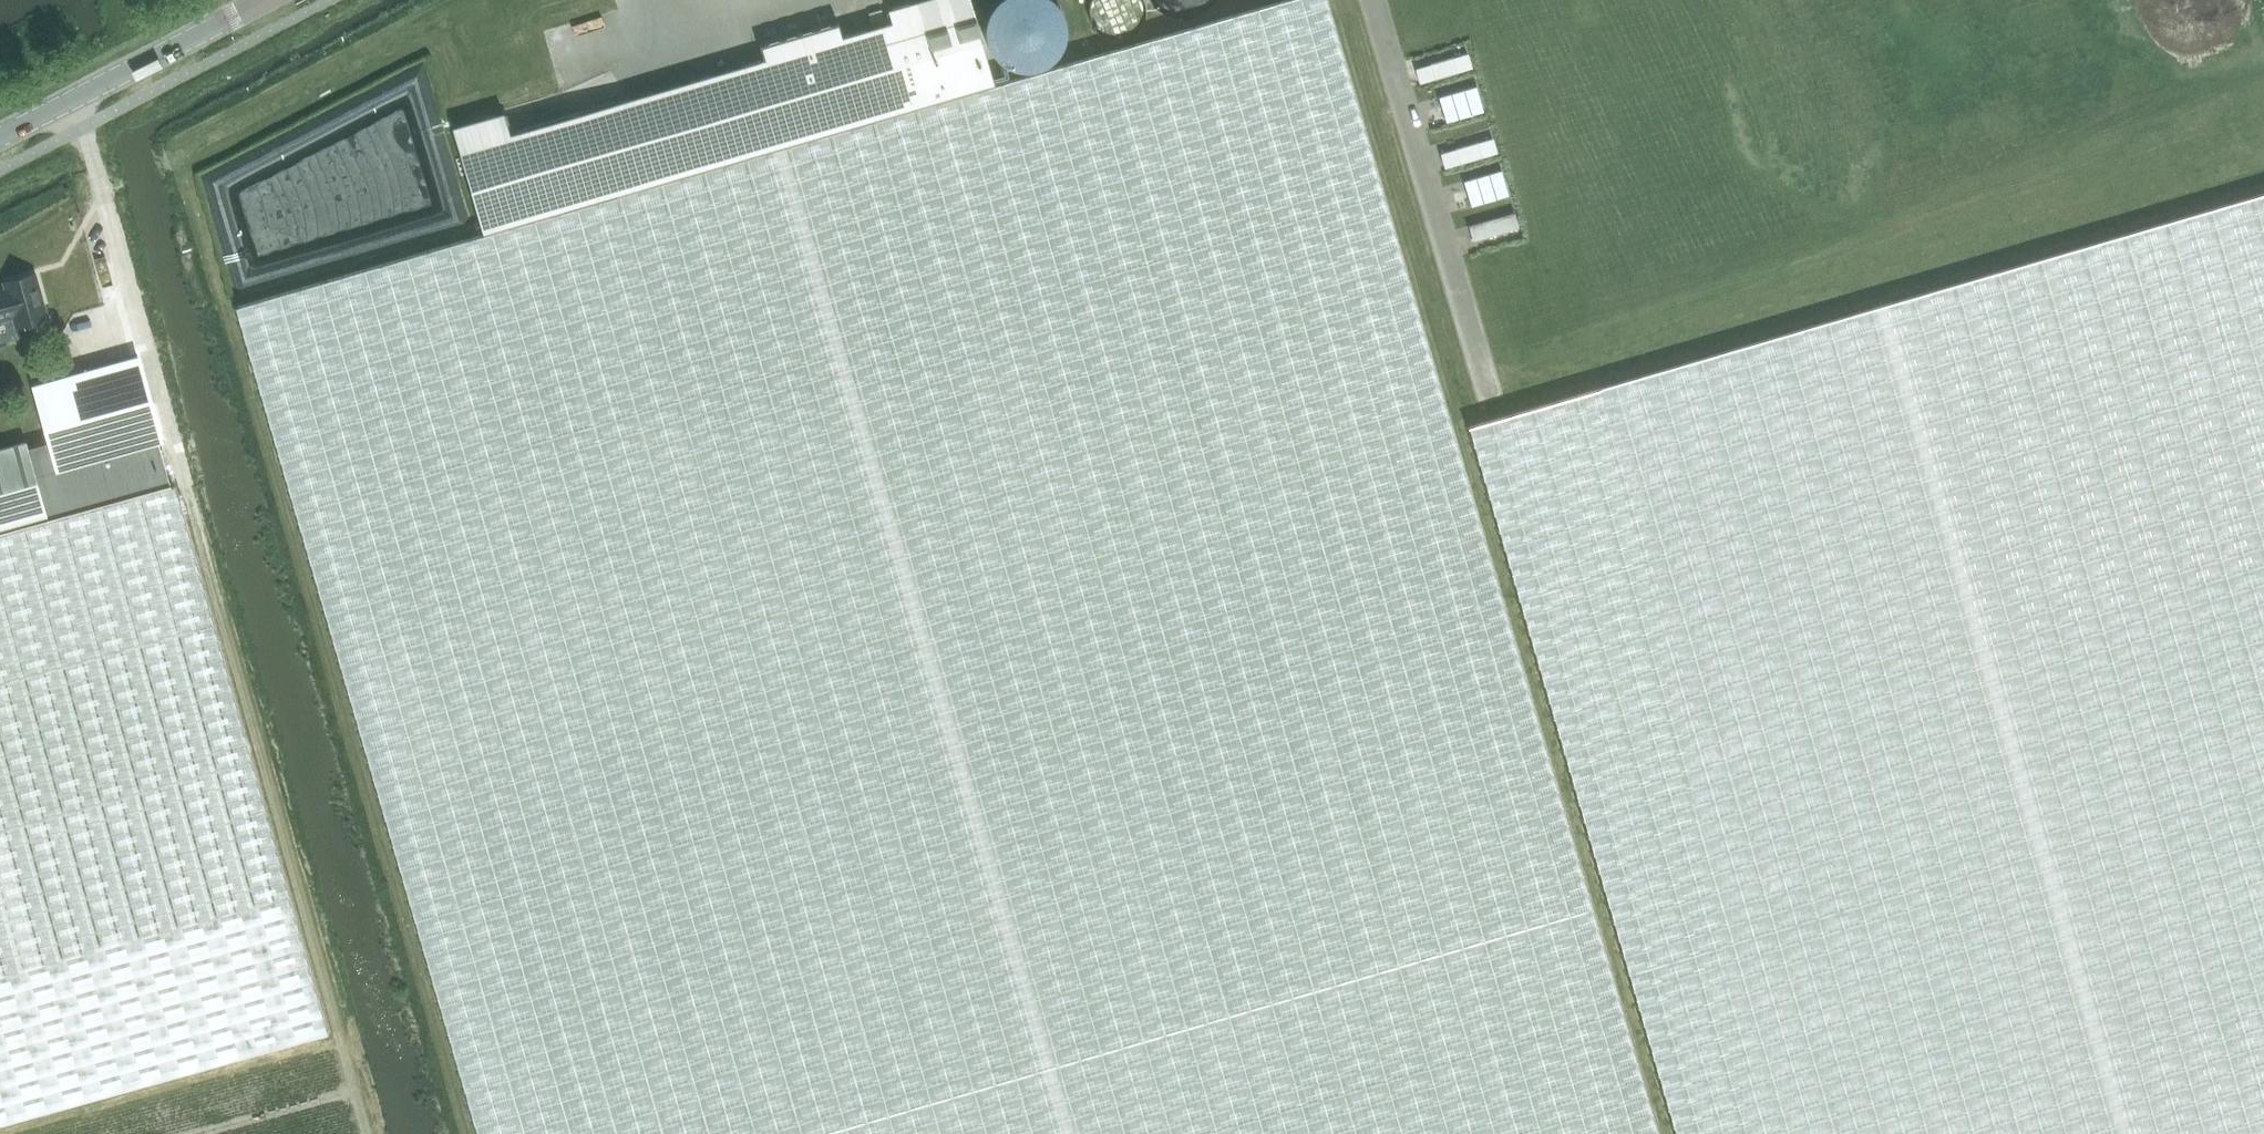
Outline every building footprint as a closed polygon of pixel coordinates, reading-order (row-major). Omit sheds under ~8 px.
[(235,306),(478,1133),(1657,1133),(1325,0),(1281,0),(994,84),(483,234),(235,306)] [(483,234),(994,84),(969,0),(917,0),(887,9),(891,22),(841,36),(837,24),(761,46),(764,59),(509,133),(503,112),(452,127),(483,234)] [(1468,426),(1676,1133),(2263,1133),(2263,193),(1468,426)] [(45,318),(34,276),(6,283),(8,290),(0,292),(0,320),(15,316),(17,326),(45,318)] [(47,436),(26,442),(48,519),(170,485),(158,442),(161,441),(137,356),(33,385),(47,436)] [(26,442),(0,449),(0,533),(48,519),(26,442)] [(48,519),(0,533),(0,1123),(323,1033),(326,1032),(174,485),(170,485),(48,519)]
